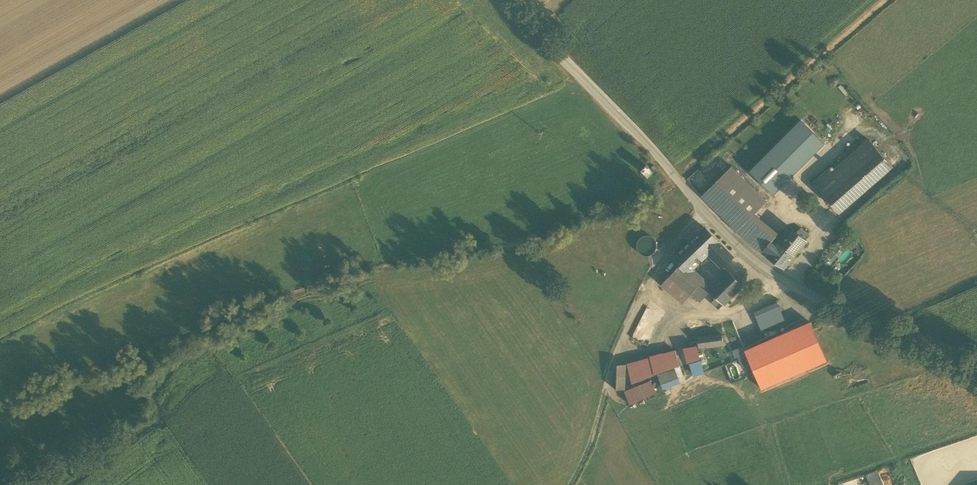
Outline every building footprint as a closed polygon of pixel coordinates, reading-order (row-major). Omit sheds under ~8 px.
[(801,120),(767,154),(785,171),(768,189),(774,194),(825,143),(801,120)] [(814,183),(840,213),(893,167),(869,140),(832,172),(829,169),(814,183)] [(767,154),(750,171),(768,189),(785,171),(767,154)] [(641,169),(647,176),(652,172),(646,165),(641,169)] [(702,196),(738,231),(751,218),(767,202),(731,166),(702,196)] [(774,237),(751,218),(738,231),(737,232),(762,252),(774,237)] [(689,272),(709,253),(719,243),(705,228),(673,259),(680,265),(681,264),(689,272)] [(795,255),(807,241),(806,240),(797,233),(791,228),(781,240),(780,242),(781,243),(795,255)] [(797,233),(806,240),(809,236),(800,229),(797,233)] [(771,242),(775,238),(776,236),(776,235),(774,237),(762,252),(767,257),(784,268),(795,255),(781,243),(777,247),(771,242)] [(638,254),(645,258),(654,256),(658,249),(656,240),(649,236),(641,238),(636,245),(638,254)] [(780,242),(775,238),(771,242),(777,247),(781,243),(780,242)] [(836,244),(844,252),(848,248),(840,240),(836,244)] [(733,257),(719,243),(709,253),(723,267),(733,257)] [(821,264),(828,269),(844,252),(837,246),(821,264)] [(702,283),(689,272),(681,264),(680,265),(670,276),(691,294),(699,285),(702,283)] [(717,302),(721,307),(743,286),(730,272),(711,290),(719,299),(717,302)] [(683,303),(691,294),(670,276),(662,285),(683,303)] [(708,294),(699,285),(691,294),(700,302),(708,294)] [(777,302),(754,312),(762,331),(785,321),(777,302)] [(789,319),(740,341),(743,348),(792,327),(789,319)] [(810,323),(745,351),(762,388),(826,360),(810,323)] [(698,337),(699,348),(724,345),(723,335),(698,337)] [(684,348),(687,363),(700,359),(697,346),(684,348)] [(626,363),(631,383),(679,365),(676,350),(626,363)] [(616,365),(615,389),(624,389),(625,364),(616,365)] [(623,391),(629,405),(656,393),(650,380),(623,391)] [(882,484),(876,470),(866,474),(870,484),(880,484),(882,484)]
